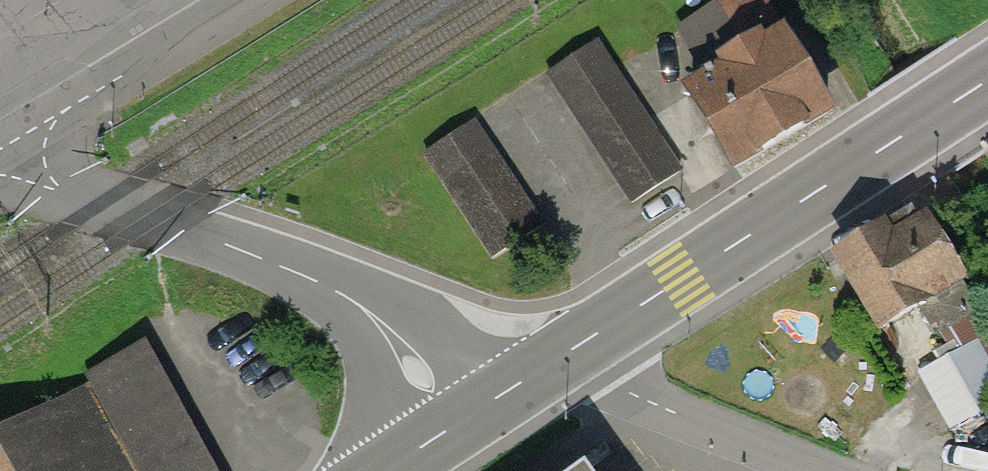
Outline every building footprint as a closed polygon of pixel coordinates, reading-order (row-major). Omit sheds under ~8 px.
[(49,0),(0,0),(0,23),(49,0)] [(679,84),(732,168),(833,105),(780,21),(679,84)] [(597,41),(546,74),(631,205),(682,172),(597,41)] [(475,120),(424,153),(492,259),(543,226),(475,120)] [(912,215),(838,259),(881,328),(919,305),(936,333),(976,309),(924,224),(920,227),(912,215)] [(972,345),(920,375),(950,427),(987,406),(987,373),(972,345)] [(145,348),(86,380),(90,389),(136,470),(212,470),(145,348)] [(0,441),(0,470),(136,470),(90,389),(0,441)]
